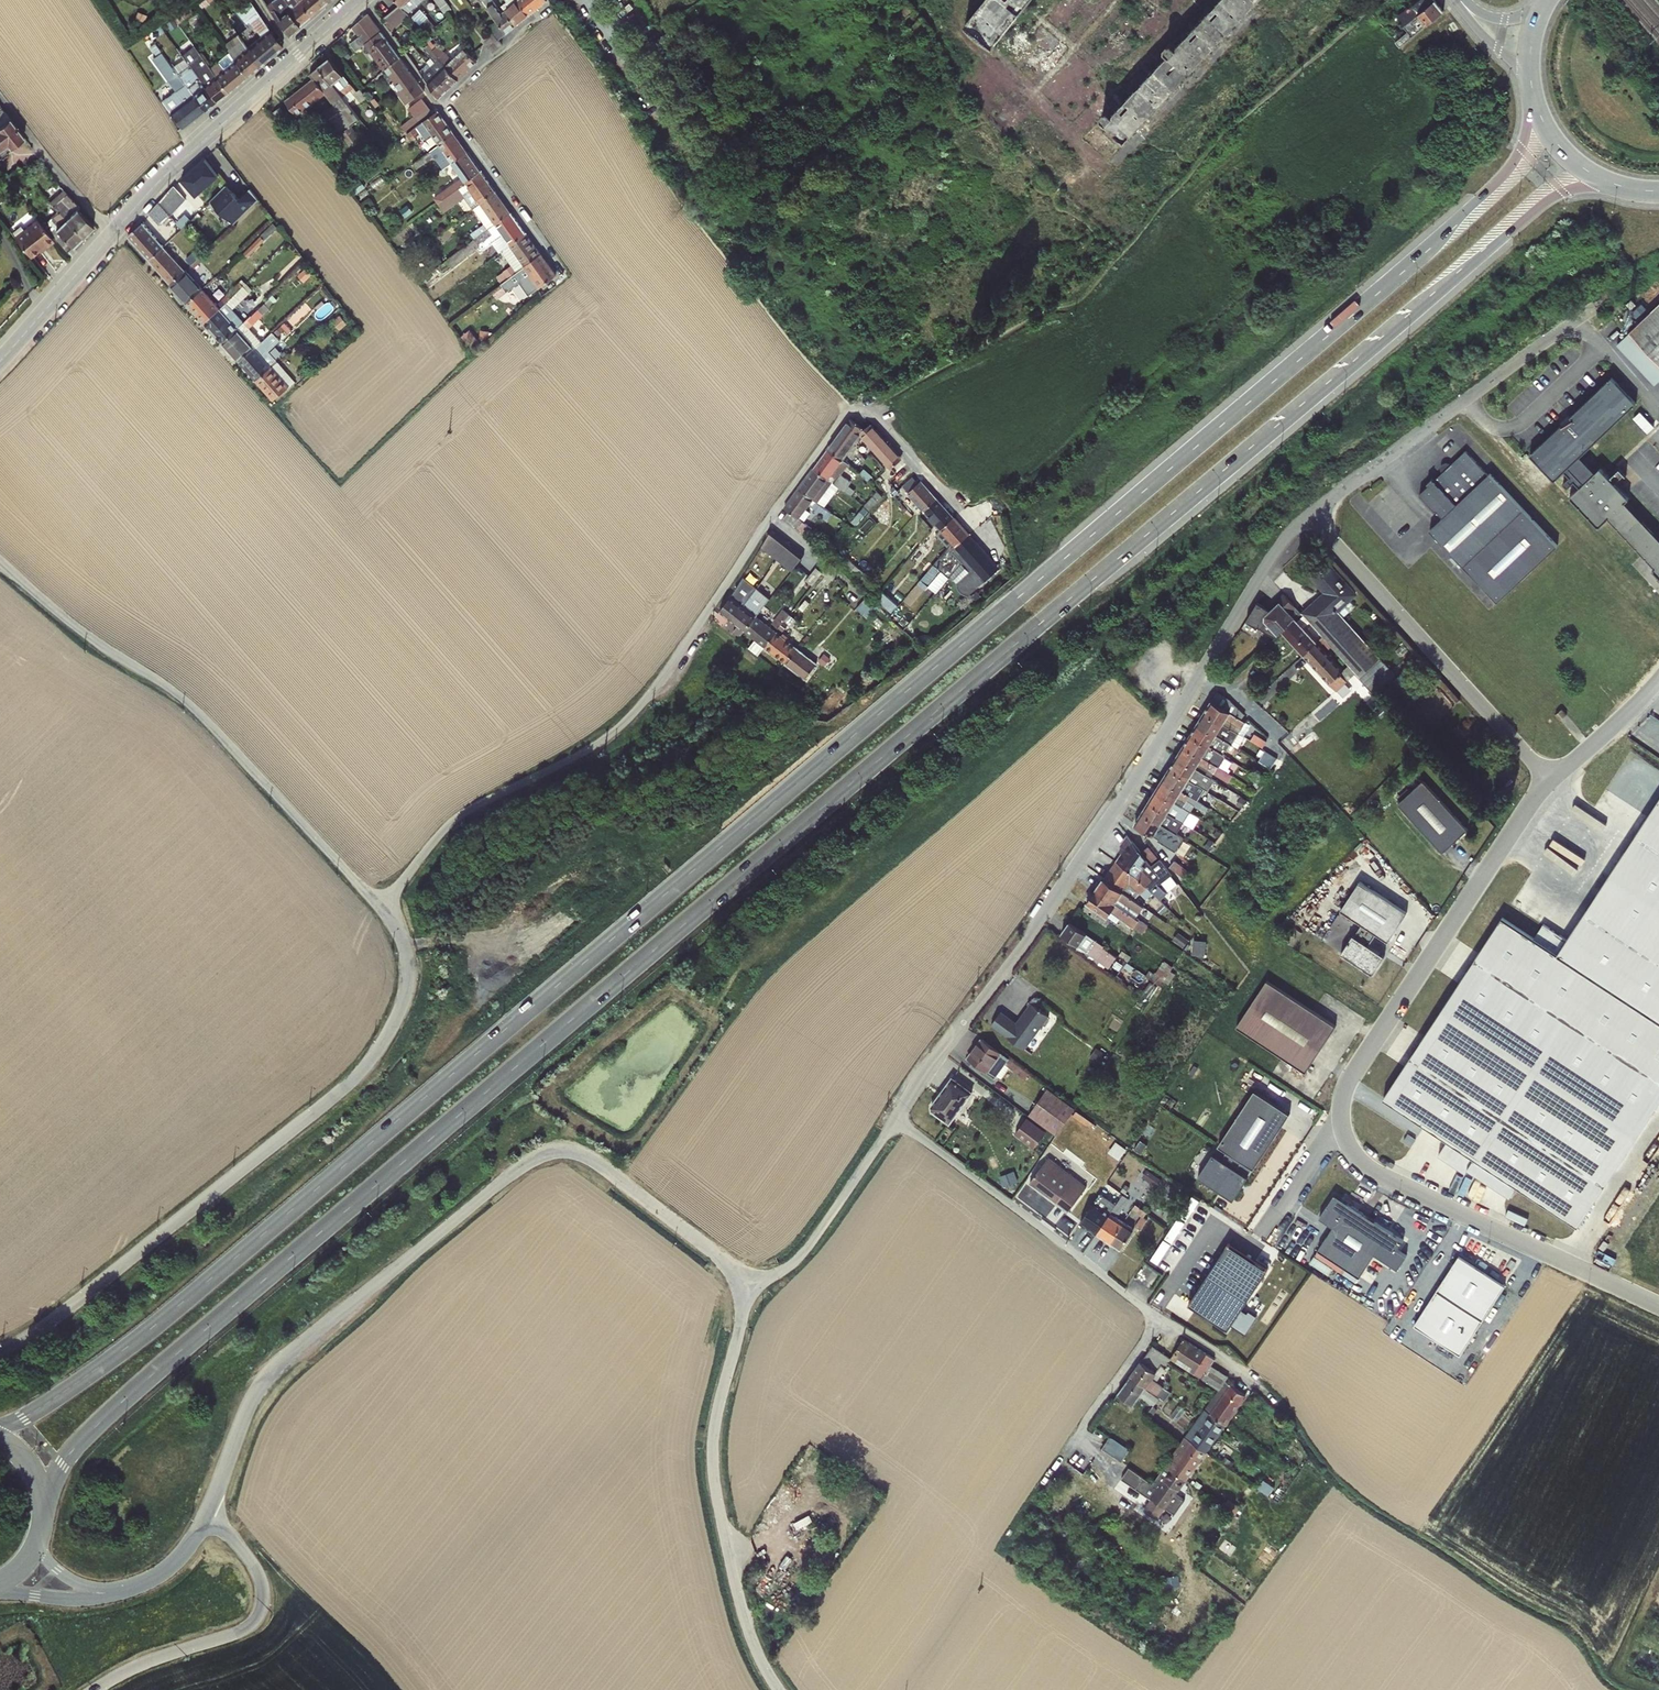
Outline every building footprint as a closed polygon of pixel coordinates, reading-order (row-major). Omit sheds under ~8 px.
[(299,2),(310,17),(329,1),(328,0),(301,0),(299,2)] [(425,0),(397,0),(400,4),(409,14),(425,0)] [(517,26),(506,12),(503,14),(495,4),(493,5),(489,0),(482,0),(497,21),(507,34),(517,26)] [(529,16),(547,2),(546,0),(520,0),(518,2),(529,16)] [(953,26),(994,61),(1045,0),(975,0),(953,26)] [(1091,140),(1126,170),(1273,0),(1212,0),(1091,140)] [(1400,46),(1443,11),(1434,0),(1419,0),(1398,17),(1409,31),(1396,41),(1400,46)] [(288,35),(299,26),(287,12),(282,1),(275,5),(273,1),(267,5),(288,35)] [(299,2),(287,12),(299,26),(310,17),(299,2)] [(517,26),(529,16),(518,2),(506,12),(517,26)] [(254,26),(256,24),(263,32),(268,28),(261,19),(263,18),(250,4),(237,16),(244,24),(248,20),(254,26)] [(400,4),(385,17),(388,21),(385,23),(391,32),(410,16),(409,14),(400,4)] [(216,50),(185,9),(174,17),(190,41),(197,50),(199,52),(228,93),(235,87),(247,77),(235,61),(225,70),(219,62),(215,65),(208,56),(216,50)] [(426,18),(418,25),(427,36),(436,29),(426,18)] [(499,40),(507,34),(497,21),(489,27),(496,36),(499,40)] [(375,23),(370,27),(377,37),(368,43),(387,69),(401,59),(375,23)] [(361,34),(368,43),(377,37),(370,27),(361,34)] [(248,48),(245,50),(258,67),(282,47),(269,30),(248,48)] [(499,40),(496,36),(485,44),(493,54),(503,45),(499,40)] [(197,50),(190,41),(184,46),(190,55),(197,50)] [(236,60),(235,61),(247,77),(258,67),(245,50),(241,44),(231,53),(236,60)] [(444,44),(435,51),(443,60),(442,61),(445,64),(448,61),(445,58),(451,52),(444,44)] [(451,89),(459,80),(447,67),(445,64),(442,61),(443,60),(435,51),(430,45),(425,49),(436,63),(432,67),(451,89)] [(412,62),(415,66),(419,63),(423,67),(428,63),(415,49),(408,55),(412,62)] [(466,49),(447,67),(459,80),(478,63),(466,49)] [(194,72),(202,83),(216,102),(228,93),(199,52),(195,54),(197,57),(188,63),(194,72)] [(333,58),(321,68),(345,99),(356,90),(333,58)] [(387,69),(406,97),(421,87),(401,59),(387,69)] [(178,73),(189,88),(204,111),(216,102),(202,83),(194,72),(189,76),(177,60),(172,62),(175,67),(174,68),(178,73)] [(451,89),(432,67),(425,73),(423,70),(420,72),(440,98),(451,89)] [(178,73),(174,68),(168,72),(173,79),(175,78),(185,90),(189,88),(178,73)] [(303,89),(314,103),(326,95),(335,107),(326,113),(351,146),(362,139),(352,126),(361,120),(345,99),(321,68),(311,75),(314,80),(303,89)] [(204,111),(189,88),(185,90),(166,104),(182,128),(204,111)] [(303,89),(287,102),(298,116),(314,103),(303,89)] [(362,103),(369,99),(362,90),(356,95),(362,103)] [(410,108),(419,121),(433,112),(424,99),(410,108)] [(283,107),(275,113),(278,117),(286,111),(283,107)] [(24,139),(4,112),(0,115),(0,157),(24,139)] [(440,146),(455,135),(439,112),(419,126),(417,127),(424,138),(431,133),(440,146)] [(312,124),(305,129),(320,148),(327,143),(312,124)] [(415,129),(409,134),(413,140),(419,135),(415,129)] [(445,170),(453,164),(468,153),(455,135),(440,146),(415,164),(419,169),(435,157),(445,170)] [(468,153),(453,164),(467,184),(482,172),(468,153)] [(19,168),(5,178),(14,190),(18,187),(28,179),(19,168)] [(482,204),(497,193),(482,172),(467,184),(482,204)] [(446,200),(461,188),(465,185),(461,180),(440,196),(444,201),(446,200)] [(241,199),(229,184),(213,200),(236,225),(261,202),(252,190),(241,199)] [(187,200),(175,187),(170,192),(182,206),(187,200)] [(461,188),(446,200),(451,207),(456,203),(454,201),(465,194),(461,188)] [(64,191),(50,203),(53,206),(62,215),(83,238),(94,227),(78,210),(80,208),(64,191)] [(182,206),(170,192),(164,198),(177,212),(182,206)] [(497,193),(482,204),(496,225),(512,213),(497,193)] [(177,212),(164,198),(159,203),(172,217),(177,212)] [(161,227),(172,217),(159,203),(148,215),(147,217),(152,223),(156,220),(161,227)] [(51,215),(41,224),(47,228),(67,253),(83,238),(62,215),(53,206),(47,210),(51,215)] [(511,246),(527,235),(512,213),(496,225),(494,226),(475,240),(439,268),(444,275),(480,248),(482,251),(490,245),(498,256),(511,246)] [(54,242),(38,222),(16,239),(31,258),(45,246),(47,248),(54,242)] [(472,235),(475,240),(494,226),(491,222),(487,225),(486,224),(472,235)] [(164,248),(143,224),(129,237),(150,261),(164,248)] [(527,235),(511,246),(527,267),(542,256),(527,235)] [(185,271),(164,248),(150,261),(171,284),(185,271)] [(187,261),(191,266),(206,253),(201,248),(187,261)] [(206,253),(191,266),(194,269),(209,256),(206,253)] [(506,290),(524,277),(535,292),(557,277),(542,256),(527,267),(524,268),(509,279),(502,284),(506,290)] [(506,274),(509,279),(524,268),(521,264),(506,274)] [(203,291),(185,271),(171,284),(188,304),(203,291)] [(215,333),(223,342),(236,331),(245,324),(233,310),(251,294),(245,287),(241,291),(220,310),(206,323),(215,333)] [(203,291),(188,304),(206,323),(220,310),(203,291)] [(1655,383),(1658,379),(1658,299),(1615,341),(1655,383)] [(236,331),(223,342),(240,362),(255,349),(260,344),(261,343),(249,329),(264,316),(259,310),(253,317),(245,324),(236,331)] [(273,332),(261,343),(260,344),(265,351),(279,339),(273,332)] [(273,369),(255,349),(240,362),(258,382),(273,369)] [(276,359),(279,363),(286,357),(283,353),(276,359)] [(279,363),(273,369),(258,382),(275,400),(295,382),(279,363)] [(1527,451),(1597,526),(1606,517),(1658,575),(1658,533),(1584,451),(1638,402),(1612,373),(1527,451)] [(828,449),(843,460),(862,433),(865,430),(850,419),(828,449)] [(877,452),(887,443),(871,425),(865,430),(862,433),(862,435),(877,452)] [(887,443),(877,452),(892,469),(902,460),(887,443)] [(1440,516),(1427,528),(1496,602),(1558,546),(1466,447),(1418,491),(1440,516)] [(843,460),(828,449),(814,468),(845,492),(849,486),(838,478),(849,464),(843,460)] [(856,461),(852,467),(871,482),(876,477),(856,461)] [(799,489),(814,500),(823,488),(839,500),(845,492),(814,468),(799,489)] [(903,468),(893,477),(898,482),(908,473),(903,468)] [(904,486),(910,493),(908,494),(924,512),(938,500),(922,482),(919,484),(914,478),(904,486)] [(814,500),(799,489),(785,509),(790,512),(784,519),(800,528),(807,536),(812,531),(803,523),(804,522),(800,519),(814,500)] [(879,494),(867,506),(872,511),(883,498),(879,494)] [(938,500),(924,512),(941,530),(954,518),(938,500)] [(832,512),(818,503),(814,509),(819,513),(820,511),(829,517),(832,512)] [(957,548),(970,536),(954,518),(941,530),(957,548)] [(796,566),(805,549),(770,530),(760,548),(796,566)] [(932,538),(936,542),(940,538),(941,537),(938,533),(937,534),(932,538)] [(970,536),(957,548),(982,577),(996,565),(970,536)] [(929,550),(924,546),(919,552),(924,556),(929,550)] [(946,550),(922,579),(930,586),(942,571),(939,569),(943,564),(946,566),(954,557),(946,550)] [(1326,678),(1336,690),(1352,676),(1308,624),(1308,623),(1318,627),(1332,643),(1344,648),(1340,652),(1362,677),(1370,681),(1374,673),(1386,662),(1340,609),(1359,593),(1328,558),(1309,574),(1323,591),(1301,609),(1288,594),(1284,603),(1276,600),(1268,606),(1254,600),(1245,620),(1259,626),(1265,621),(1273,630),(1286,636),(1319,675),(1326,678)] [(808,581),(814,586),(824,574),(817,569),(808,581)] [(961,592),(968,600),(978,591),(971,582),(961,592)] [(740,586),(732,597),(721,612),(739,626),(750,612),(748,610),(740,604),(749,593),(740,586)] [(898,607),(882,593),(876,600),(892,614),(898,607)] [(877,608),(865,599),(856,610),(867,620),(877,608)] [(776,625),(780,628),(790,616),(783,611),(778,617),(780,620),(776,625)] [(746,632),(757,617),(750,612),(739,626),(735,631),(742,637),(746,632)] [(798,621),(790,615),(790,616),(780,628),(784,631),(789,626),(792,628),(798,621)] [(757,617),(746,632),(756,640),(751,646),(760,653),(765,647),(777,633),(757,617)] [(777,633),(765,647),(786,663),(795,652),(797,649),(777,633)] [(795,652),(786,663),(806,679),(818,665),(797,649),(795,652)] [(832,658),(822,651),(817,657),(822,661),(820,663),(825,666),(832,658)] [(813,680),(809,686),(827,701),(831,696),(822,688),(821,689),(818,687),(819,685),(813,680)] [(1156,837),(1224,707),(1226,708),(1231,699),(1218,692),(1213,700),(1204,695),(1135,826),(1156,837)] [(1229,711),(1223,722),(1239,731),(1246,720),(1229,711)] [(1230,783),(1241,761),(1211,745),(1199,766),(1230,783)] [(1423,778),(1397,802),(1442,851),(1468,827),(1423,778)] [(1559,954),(1504,920),(1384,1097),(1449,1140),(1437,1154),(1465,1172),(1469,1163),(1511,1196),(1519,1186),(1576,1227),(1658,1100),(1658,798),(1559,954)] [(1175,802),(1169,812),(1195,826),(1200,815),(1175,802)] [(1175,850),(1185,838),(1162,822),(1153,835),(1175,850)] [(1163,899),(1181,876),(1146,848),(1145,849),(1131,837),(1081,898),(1109,921),(1116,911),(1143,933),(1150,924),(1139,915),(1147,905),(1136,896),(1140,891),(1148,898),(1153,891),(1163,899)] [(1185,876),(1195,864),(1181,852),(1171,865),(1185,876)] [(1388,941),(1409,909),(1359,877),(1338,909),(1359,922),(1339,953),(1373,974),(1389,948),(1382,943),(1385,939),(1388,941)] [(1195,953),(1205,952),(1204,939),(1194,940),(1195,953)] [(1164,959),(1157,974),(1171,980),(1177,966),(1164,959)] [(1234,1027),(1305,1069),(1334,1022),(1263,979),(1234,1027)] [(1028,1048),(1049,1013),(1030,1002),(1019,1020),(1000,1008),(990,1024),(1028,1048)] [(1011,1066),(1007,1063),(1012,1052),(978,1036),(966,1059),(1005,1079),(1011,1066)] [(949,1122),(972,1090),(951,1075),(928,1107),(949,1122)] [(1048,1085),(1028,1112),(1057,1133),(1077,1106),(1048,1085)] [(1250,1087),(1216,1146),(1255,1168),(1289,1109),(1250,1087)] [(1037,1147),(1048,1129),(1025,1115),(1014,1133),(1037,1147)] [(1121,1159),(1129,1147),(1116,1138),(1108,1151),(1121,1159)] [(1211,1151),(1195,1175),(1231,1199),(1251,1169),(1226,1152),(1222,1158),(1211,1151)] [(1029,1180),(1068,1210),(1088,1184),(1049,1154),(1029,1180)] [(1120,1201),(1115,1211),(1121,1214),(1131,1196),(1119,1190),(1114,1198),(1120,1201)] [(1079,1223),(1128,1249),(1149,1209),(1133,1201),(1123,1218),(1109,1210),(1114,1201),(1096,1191),(1079,1223)] [(1188,1219),(1200,1199),(1192,1194),(1180,1214),(1188,1219)] [(1318,1216),(1331,1224),(1316,1249),(1359,1274),(1371,1253),(1399,1269),(1408,1253),(1397,1246),(1403,1235),(1331,1194),(1318,1216)] [(1167,1238),(1176,1242),(1186,1219),(1177,1215),(1167,1238)] [(1165,1237),(1151,1257),(1160,1263),(1173,1243),(1165,1237)] [(1264,1263),(1226,1240),(1186,1303),(1225,1327),(1264,1263)] [(1456,1252),(1413,1325),(1464,1355),(1507,1281),(1456,1252)] [(1229,1322),(1245,1332),(1255,1315),(1239,1305),(1229,1322)] [(709,1362),(717,1334),(711,1332),(703,1361),(709,1362)] [(1214,1358),(1185,1340),(1173,1359),(1193,1372),(1220,1391),(1227,1381),(1230,1377),(1210,1365),(1214,1358)] [(1142,1362),(1157,1373),(1162,1365),(1168,1369),(1173,1359),(1154,1346),(1142,1362)] [(1142,1362),(1132,1377),(1147,1387),(1147,1388),(1155,1394),(1154,1395),(1161,1399),(1166,1402),(1173,1393),(1153,1379),(1157,1373),(1142,1362)] [(1147,1387),(1132,1377),(1119,1394),(1121,1395),(1116,1401),(1130,1411),(1135,1404),(1136,1404),(1141,1397),(1155,1407),(1161,1399),(1154,1395),(1155,1394),(1147,1388),(1147,1387)] [(1220,1391),(1207,1410),(1213,1414),(1227,1424),(1247,1395),(1227,1381),(1220,1391)] [(1206,1425),(1213,1414),(1207,1410),(1200,1420),(1206,1425)] [(1200,1420),(1187,1438),(1207,1452),(1227,1424),(1213,1414),(1206,1425),(1200,1420)] [(1105,1434),(1097,1445),(1115,1458),(1123,1447),(1105,1434)] [(1187,1480),(1207,1452),(1187,1438),(1183,1443),(1167,1466),(1174,1471),(1187,1480)] [(1232,1447),(1225,1457),(1230,1461),(1237,1451),(1232,1447)] [(1153,1499),(1174,1471),(1167,1466),(1153,1485),(1130,1469),(1122,1480),(1152,1501),(1153,1499)] [(1174,1471),(1153,1499),(1167,1508),(1166,1510),(1175,1517),(1185,1501),(1176,1496),(1187,1480),(1174,1471)] [(1188,1488),(1182,1497),(1191,1503),(1197,1494),(1188,1488)] [(1152,1501),(1151,1502),(1166,1511),(1166,1510),(1167,1508),(1153,1499),(1152,1501)] [(1166,1511),(1151,1502),(1145,1510),(1158,1520),(1166,1511)]
